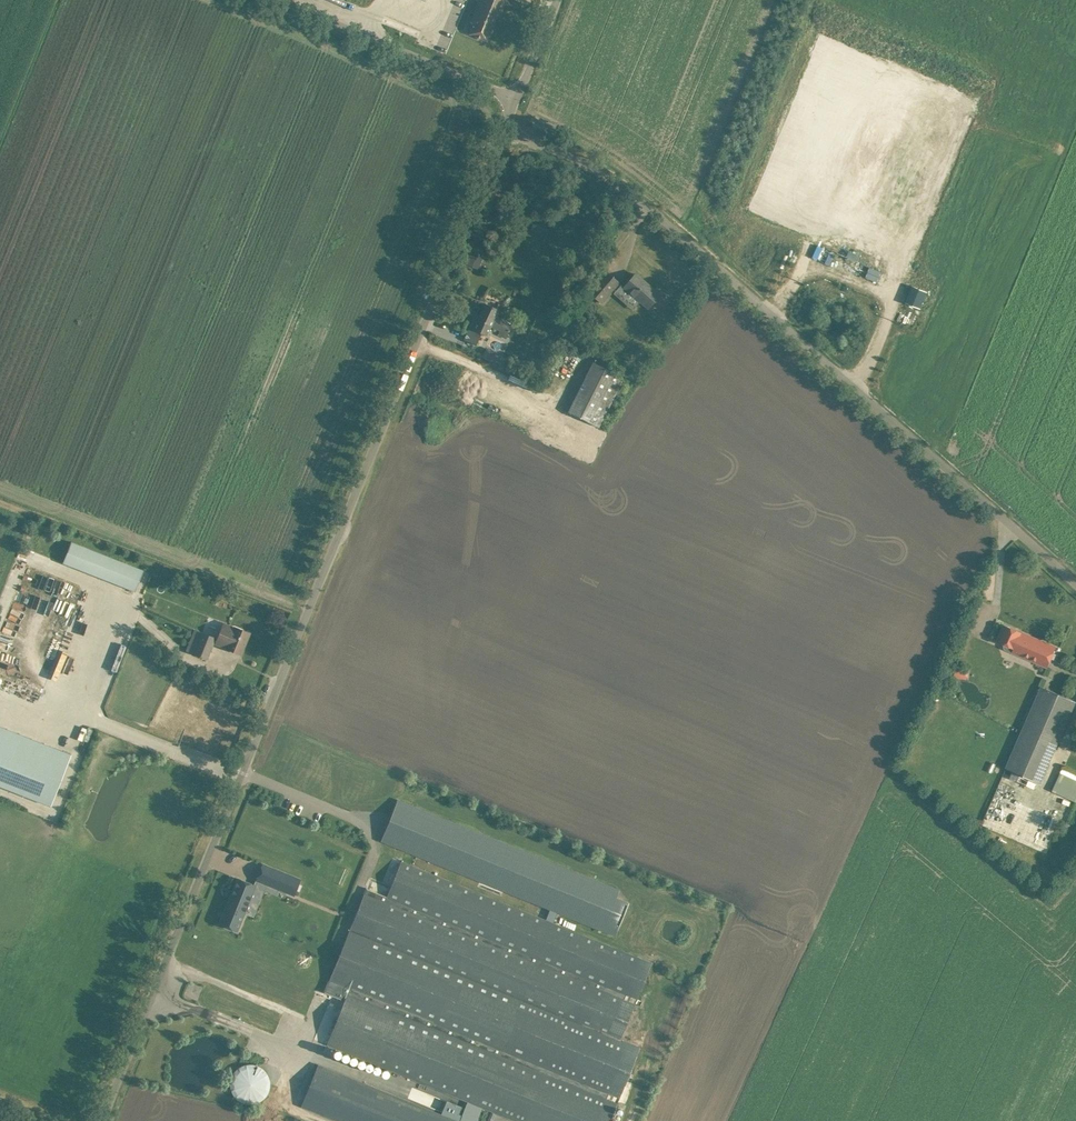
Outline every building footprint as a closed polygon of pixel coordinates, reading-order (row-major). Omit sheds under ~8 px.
[(474,24),(470,34),(486,42),(494,22),(501,7),(503,8),(506,0),(481,0),(473,18),(477,19),(474,24)] [(472,250),(467,264),(475,267),(480,254),(472,250)] [(619,284),(612,278),(604,271),(587,291),(602,304),(608,298),(619,284)] [(621,284),(613,293),(633,310),(640,302),(648,308),(660,294),(636,274),(625,287),(621,284)] [(913,286),(906,302),(907,303),(920,308),(927,292),(914,287),(913,286)] [(486,304),(479,320),(475,318),(465,340),(477,345),(482,332),(487,335),(491,325),(500,329),(498,335),(506,338),(512,323),(504,319),(503,321),(495,317),(498,310),(486,304)] [(550,313),(547,319),(555,323),(558,317),(550,313)] [(482,356),(494,362),(503,366),(507,357),(486,348),(482,356)] [(568,411),(599,427),(624,377),(593,362),(568,411)] [(63,562),(136,591),(144,570),(71,541),(63,562)] [(215,638),(202,633),(194,629),(186,650),(207,658),(213,643),(226,648),(225,648),(230,650),(240,654),(249,633),(239,628),(234,627),(226,623),(223,631),(218,629),(215,638)] [(1004,625),(1000,636),(997,642),(1005,646),(1004,649),(1047,668),(1056,647),(1004,625)] [(11,643),(0,640),(0,652),(9,654),(11,643)] [(952,677),(967,680),(968,671),(960,669),(960,668),(953,667),(952,677)] [(1041,784),(1075,702),(1041,687),(1006,769),(1041,784)] [(51,806),(71,754),(0,726),(0,786),(51,806)] [(1065,769),(1061,767),(1059,774),(1060,774),(1052,791),(1075,802),(1075,801),(1075,775),(1065,770),(1065,769)] [(548,913),(546,919),(553,922),(555,915),(557,912),(615,936),(629,902),(616,897),(620,889),(398,799),(381,841),(479,881),(504,891),(550,909),(548,913)] [(1044,831),(1035,855),(1042,858),(1051,834),(1044,831)] [(324,992),(344,1000),(327,1044),(464,1100),(486,1109),(516,1120),(610,1120),(640,1047),(620,1039),(652,962),(553,922),(546,919),(401,861),(387,896),(366,888),(324,992)] [(263,864),(256,879),(294,895),(300,879),(263,864)] [(238,878),(219,924),(236,931),(255,885),(238,878)] [(244,1107),(274,1090),(257,1059),(227,1076),(244,1107)] [(486,1109),(464,1100),(456,1120),(318,1064),(301,1106),(338,1120),(480,1120),(486,1109)]
